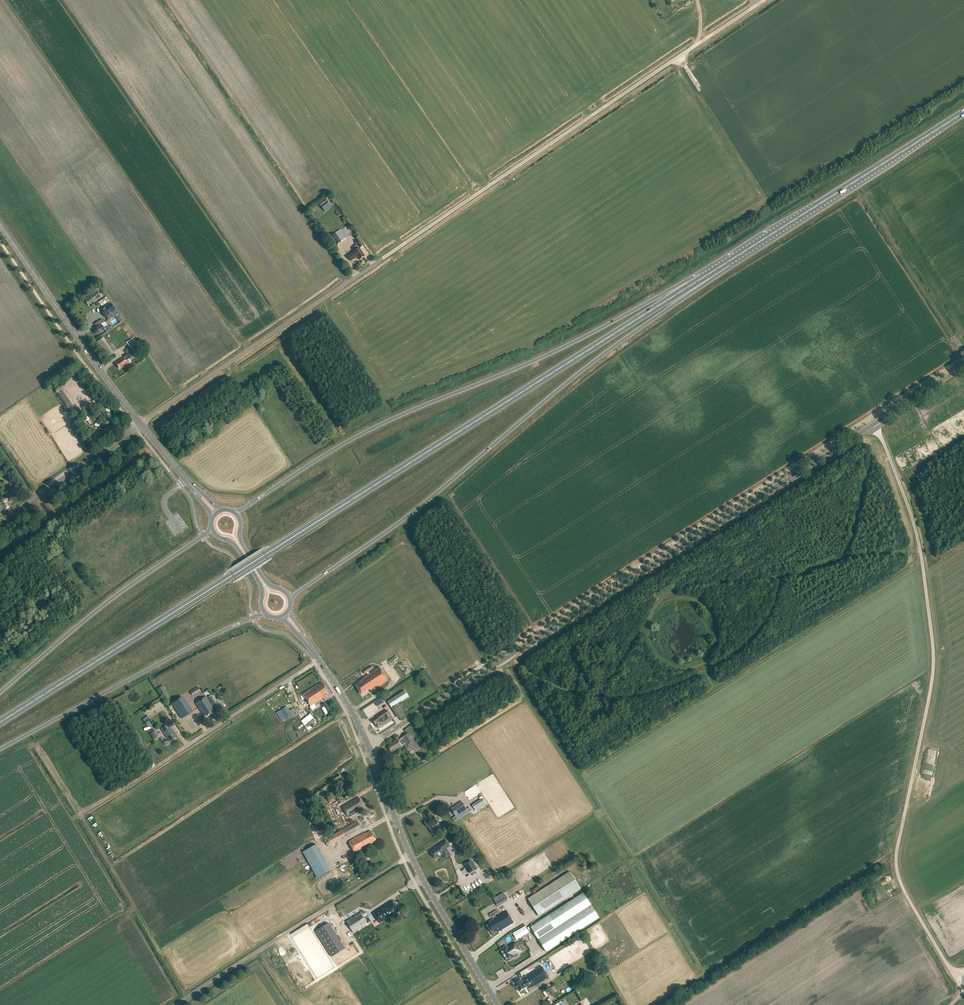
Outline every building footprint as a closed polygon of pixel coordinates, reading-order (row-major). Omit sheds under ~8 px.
[(322,208),(329,203),(326,199),(320,204),(322,208)] [(332,207),(329,203),(322,208),(325,212),(332,207)] [(342,241),(346,238),(340,229),(336,233),(342,241)] [(336,245),(341,241),(335,232),(330,236),(336,245)] [(357,244),(353,247),(355,250),(353,251),(347,255),(351,261),(357,257),(359,259),(364,256),(359,249),(363,246),(359,240),(356,243),(357,244)] [(97,290),(89,296),(84,300),(88,305),(93,302),(101,296),(97,290)] [(102,311),(103,313),(106,318),(107,317),(109,320),(118,314),(111,304),(108,306),(106,308),(105,306),(100,309),(102,311)] [(97,328),(94,330),(96,335),(100,332),(100,333),(105,330),(104,329),(108,326),(105,322),(104,322),(102,320),(99,322),(99,321),(95,324),(97,327),(96,328),(97,328)] [(100,340),(110,356),(115,353),(104,337),(100,340)] [(119,368),(127,363),(125,361),(135,355),(135,354),(141,349),(133,338),(126,342),(130,347),(126,350),(129,354),(123,358),(116,363),(119,368)] [(72,406),(68,408),(73,416),(77,413),(72,406)] [(95,414),(92,409),(86,414),(89,419),(87,420),(90,425),(103,415),(108,422),(113,419),(110,415),(111,415),(108,412),(107,413),(103,407),(99,409),(100,411),(95,414)] [(82,429),(87,426),(83,419),(78,423),(82,429)] [(105,431),(100,433),(103,439),(108,437),(105,431)] [(391,666),(396,663),(395,660),(397,659),(398,658),(396,655),(388,661),(391,666)] [(370,689),(371,691),(388,680),(379,667),(370,673),(369,671),(373,668),(372,665),(363,671),(365,674),(367,672),(368,674),(366,676),(367,676),(363,679),(364,680),(360,682),(361,683),(363,687),(367,684),(370,689)] [(328,690),(322,682),(318,685),(317,684),(303,694),(303,695),(306,700),(310,706),(328,694),(326,691),(328,690)] [(361,683),(357,686),(362,694),(370,689),(367,684),(363,687),(361,683)] [(199,695),(200,686),(193,685),(193,689),(191,689),(190,693),(193,693),(193,695),(199,695)] [(398,717),(405,713),(398,703),(408,696),(405,690),(388,701),(398,717)] [(206,716),(213,712),(211,709),(212,708),(210,705),(211,704),(206,696),(196,703),(204,716),(206,715),(206,716)] [(173,703),(181,719),(194,713),(186,697),(173,703)] [(283,714),(279,717),(282,721),(286,719),(291,715),(286,707),(281,710),(283,714)] [(383,725),(393,718),(388,710),(377,717),(378,718),(373,721),(376,725),(378,727),(382,724),(383,725)] [(313,715),(303,723),(309,730),(313,727),(311,725),(317,721),(313,715)] [(143,718),(147,726),(152,723),(148,716),(143,718)] [(169,741),(176,736),(168,724),(161,729),(169,741)] [(419,744),(409,728),(405,731),(407,734),(400,738),(400,739),(399,740),(398,739),(390,743),(391,744),(390,745),(390,744),(388,746),(390,750),(391,750),(391,751),(394,749),(394,750),(404,744),(408,751),(419,744)] [(359,797),(342,806),(348,817),(349,817),(364,808),(365,807),(359,797)] [(456,816),(467,809),(462,801),(451,808),(456,816)] [(433,825),(433,826),(437,824),(437,823),(438,822),(434,816),(433,817),(429,811),(424,814),(427,820),(425,822),(428,828),(433,825)] [(347,836),(358,830),(361,828),(357,821),(354,823),(335,833),(326,838),(330,844),(338,839),(346,835),(347,836)] [(377,841),(371,831),(366,833),(366,832),(349,841),(355,853),(370,845),(370,844),(377,841)] [(450,855),(446,848),(449,846),(446,841),(434,848),(435,849),(431,852),(436,859),(442,855),(445,859),(450,855)] [(317,878),(332,872),(320,844),(305,851),(317,878)] [(470,873),(477,869),(471,860),(464,865),(470,873)] [(539,916),(581,889),(570,872),(528,899),(539,916)] [(546,952),(599,918),(583,893),(530,927),(546,952)] [(498,906),(508,900),(504,894),(494,900),(498,906)] [(380,923),(398,910),(392,900),(373,913),(380,923)] [(490,923),(486,925),(491,933),(492,933),(493,935),(514,923),(507,911),(496,917),(494,915),(499,913),(497,910),(489,915),(491,917),(492,917),(493,919),(494,920),(490,922),(490,923)] [(368,924),(361,912),(346,921),(353,932),(368,924)] [(346,950),(333,923),(318,930),(331,957),(346,950)] [(516,940),(519,938),(529,933),(525,926),(513,933),(516,940)] [(507,946),(501,950),(503,954),(505,957),(508,961),(514,957),(513,956),(520,951),(515,943),(508,948),(507,946)] [(522,982),(516,986),(519,992),(528,986),(530,989),(534,986),(535,986),(549,977),(542,966),(526,976),(523,978),(521,974),(518,976),(519,978),(522,982)]
